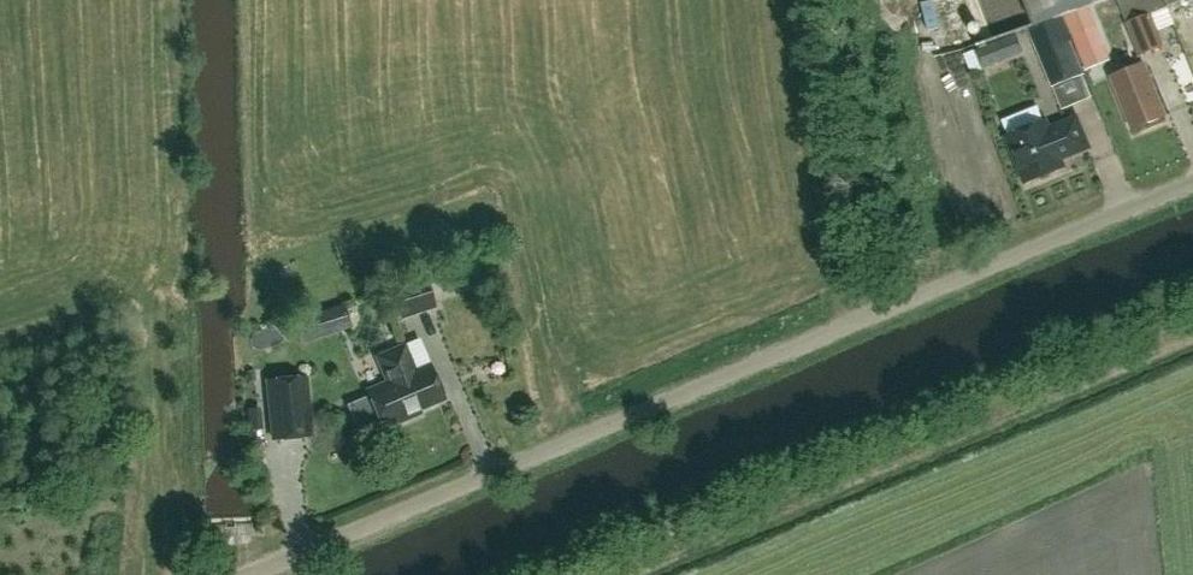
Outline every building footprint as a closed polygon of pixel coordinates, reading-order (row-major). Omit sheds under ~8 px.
[(1110,0),(1024,0),(1036,30),(1043,47),(1065,38),(1057,22),(1110,0)] [(1127,22),(1149,13),(1181,0),(1117,0),(1127,22)] [(1149,13),(1127,22),(1139,54),(1162,45),(1149,13)] [(1097,18),(1072,28),(1082,54),(1107,44),(1097,18)] [(1000,29),(978,37),(986,57),(1008,49),(1000,29)] [(1065,38),(1043,47),(1038,49),(1053,86),(1080,74),(1065,38)] [(1132,129),(1164,116),(1143,63),(1110,76),(1132,129)] [(1009,145),(1025,183),(1063,168),(1059,159),(1087,148),(1075,119),(1047,130),(1044,121),(1025,129),(1028,138),(1009,145)] [(423,290),(398,296),(401,310),(426,304),(423,290)] [(328,310),(335,333),(352,328),(344,305),(328,310)] [(407,339),(417,364),(431,359),(421,333),(407,339)] [(377,412),(384,428),(409,418),(408,414),(443,399),(442,396),(446,394),(440,379),(436,381),(429,365),(415,371),(405,346),(377,357),(388,382),(368,390),(371,397),(367,399),(373,413),(377,412)] [(306,377),(268,380),(273,437),(311,434),(306,377)]
